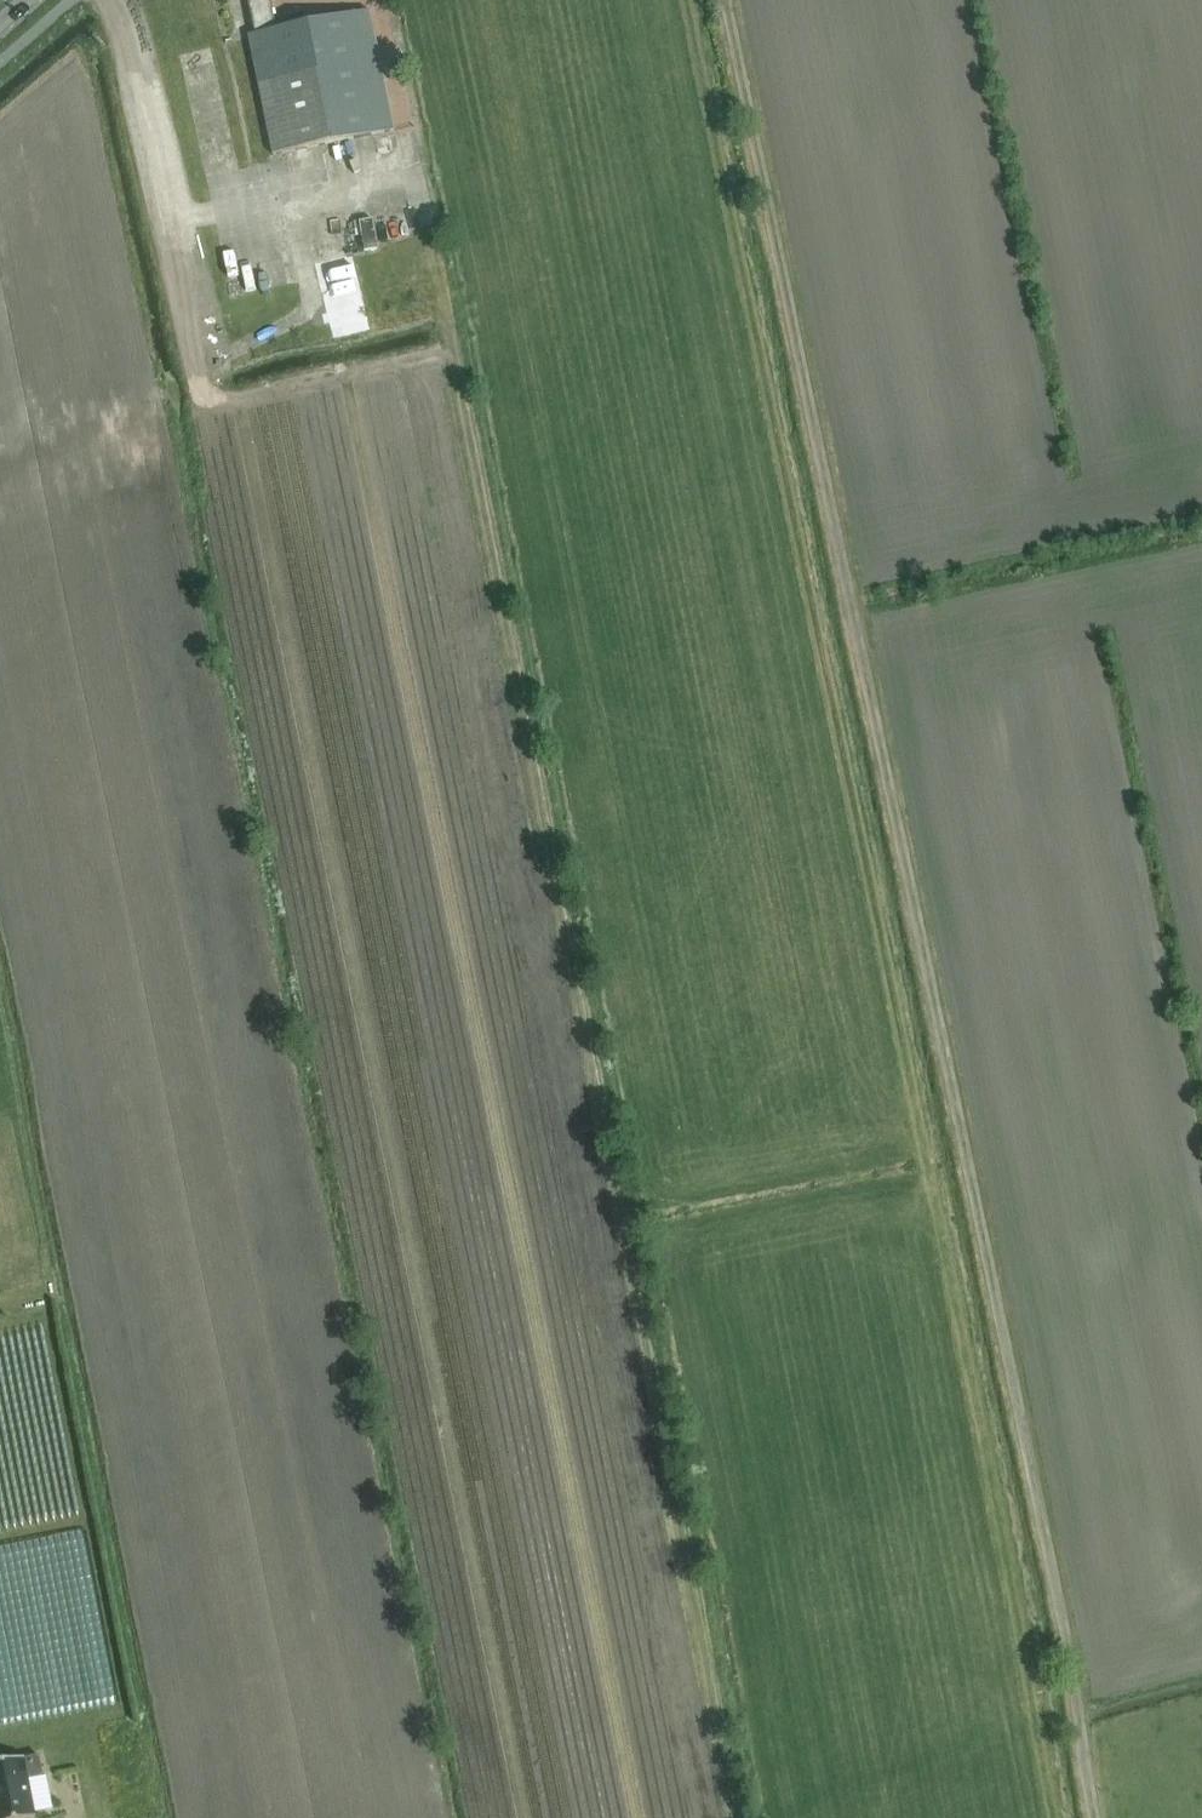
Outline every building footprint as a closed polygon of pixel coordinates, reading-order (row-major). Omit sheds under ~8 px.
[(394,131),(369,11),(279,29),(273,0),(250,0),(257,34),(251,35),(275,155),(394,131)] [(361,223),(365,246),(377,244),(373,221),(361,223)] [(0,1764),(0,1817),(31,1817),(37,1817),(29,1780),(44,1777),(40,1755),(0,1764)]
